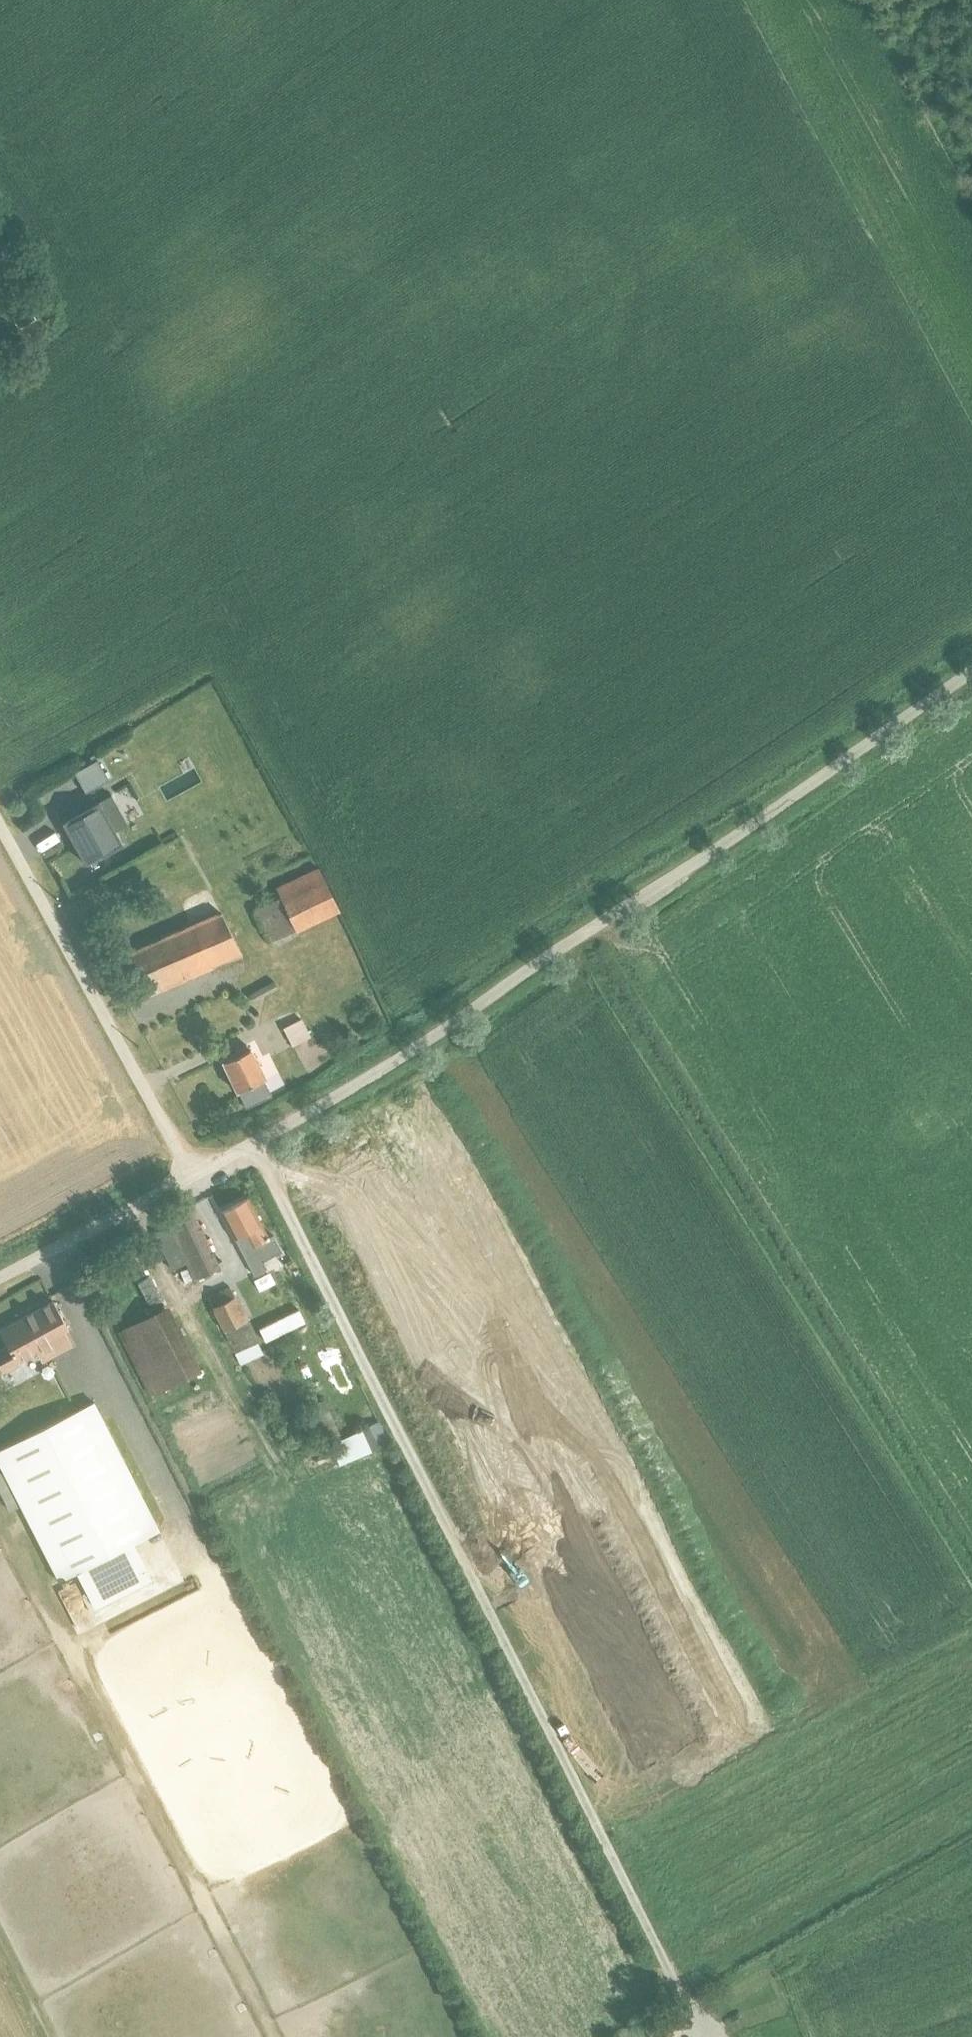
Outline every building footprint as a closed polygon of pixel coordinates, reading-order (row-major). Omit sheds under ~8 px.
[(137,766),(118,776),(123,786),(142,776),(137,766)] [(111,795),(62,823),(85,864),(122,843),(115,831),(128,824),(111,795)] [(280,896),(254,908),(270,941),(339,910),(319,867),(277,887),(280,896)] [(222,914),(131,954),(149,992),(241,951),(222,914)] [(275,980),(248,994),(252,1002),(279,988),(275,980)] [(302,1018),(283,1028),(293,1046),(311,1036),(302,1018)] [(240,1054),(223,1062),(237,1092),(238,1091),(246,1108),(272,1096),(264,1079),(266,1079),(251,1048),(247,1044),(237,1049),(240,1054)] [(248,1198),(221,1212),(237,1242),(238,1241),(256,1274),(268,1268),(264,1261),(283,1251),(274,1235),(269,1237),(248,1198)] [(173,1223),(154,1232),(172,1270),(186,1264),(194,1281),(220,1268),(193,1211),(172,1221),(173,1223)] [(154,1315),(119,1332),(151,1396),(202,1370),(169,1307),(166,1309),(149,1275),(137,1282),(154,1315)] [(230,1285),(208,1296),(214,1308),(212,1309),(223,1333),(225,1332),(235,1353),(259,1342),(248,1319),(249,1318),(237,1295),(236,1296),(230,1285)] [(0,1346),(0,1367),(4,1373),(21,1364),(20,1361),(33,1355),(32,1354),(36,1352),(42,1362),(73,1346),(64,1330),(67,1328),(53,1302),(1,1331),(7,1342),(0,1346)] [(299,1309),(258,1329),(264,1340),(304,1321),(299,1309)] [(325,1399),(305,1407),(310,1417),(311,1416),(323,1442),(340,1434),(329,1411),(330,1410),(325,1399)] [(0,1469),(0,1490),(10,1509),(19,1504),(59,1582),(77,1572),(95,1608),(153,1578),(135,1543),(161,1530),(95,1401),(0,1449),(0,1467),(1,1469),(0,1469)] [(378,1422),(330,1444),(340,1465),(388,1443),(378,1422)]
